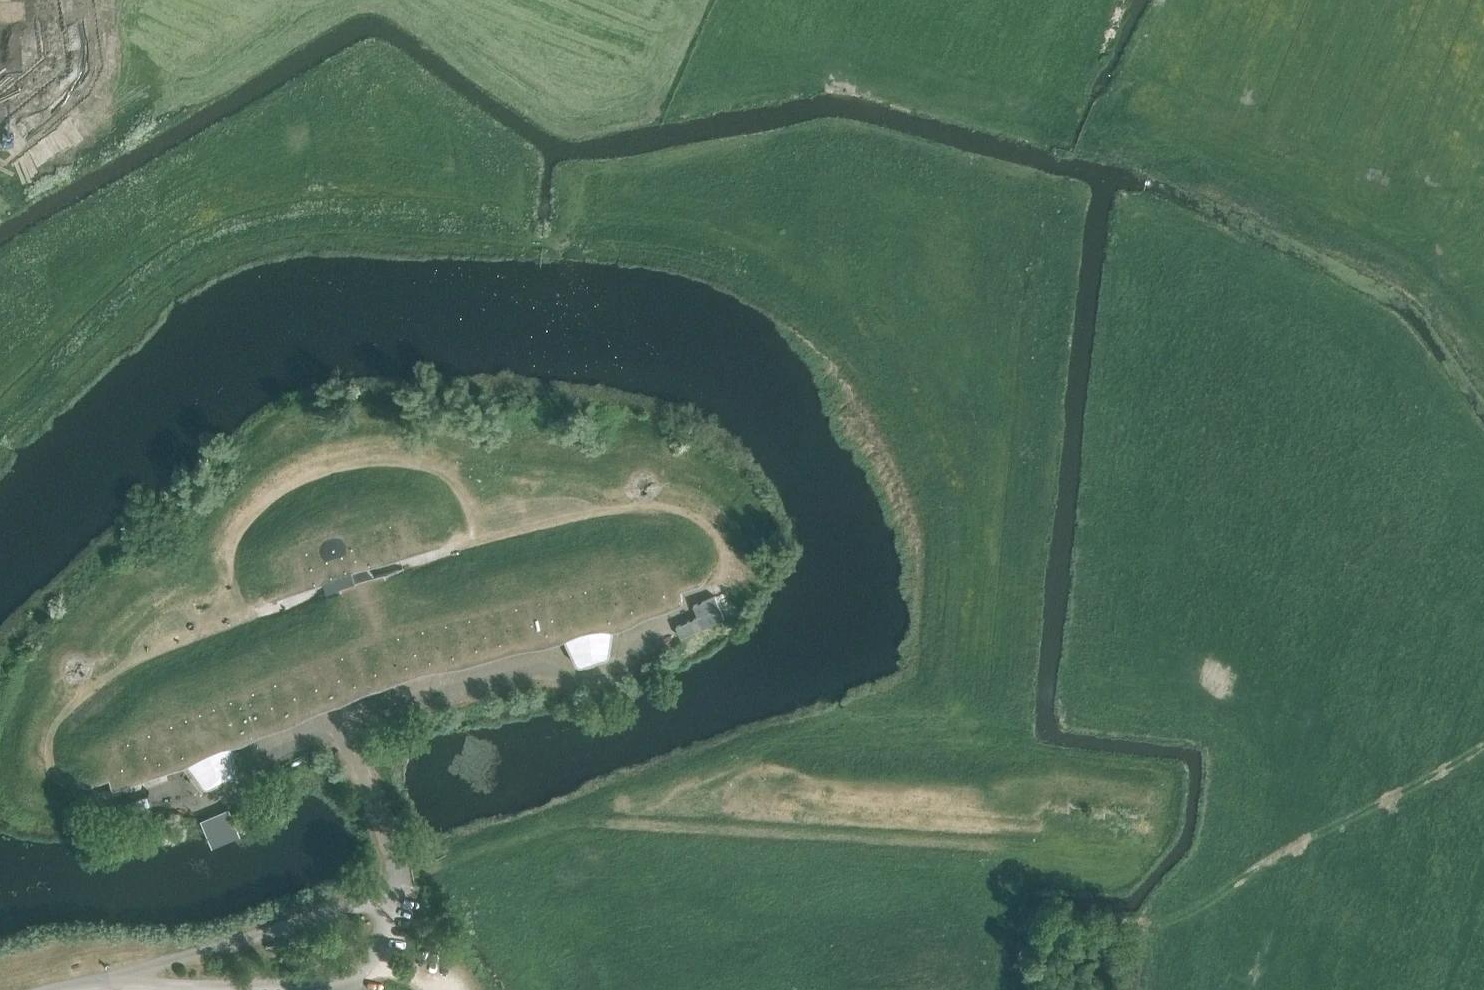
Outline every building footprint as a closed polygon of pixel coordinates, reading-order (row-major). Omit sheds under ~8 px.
[(347,583),(344,583),(342,584),(312,594),(313,598),(328,593),(344,590),(347,589),(348,589),(365,642),(335,654),(271,681),(242,692),(193,712),(157,727),(122,741),(112,746),(111,746),(111,748),(107,750),(104,752),(101,756),(99,759),(98,763),(99,767),(100,772),(67,781),(66,782),(67,783),(69,783),(71,783),(73,784),(75,784),(77,784),(79,784),(80,784),(83,784),(84,784),(107,777),(111,776),(111,778),(112,782),(113,783),(114,784),(115,785),(117,785),(179,767),(186,765),(204,783),(206,783),(209,783),(232,774),(234,773),(235,771),(236,769),(232,744),(394,677),(565,637),(577,658),(577,659),(579,660),(581,661),(607,654),(609,653),(610,651),(614,627),(622,623),(679,598),(680,597),(681,595),(681,594),(681,592),(679,589),(679,587),(683,585),(704,577),(706,576),(707,575),(709,574),(710,572),(711,571),(713,570),(714,568),(716,567),(717,565),(718,564),(716,564),(684,577),(682,574),(680,571),(677,570),(674,569),(671,569),(668,569),(666,569),(665,569),(664,569),(394,633),(376,580),(377,579),(380,579),(394,571),(409,566),(408,563),(378,572),(376,573),(374,574),(370,570),(367,566),(367,565),(367,564),(407,551),(424,546),(443,540),(445,539),(447,538),(448,537),(450,536),(451,535),(453,533),(454,532),(456,531),(457,529),(458,528),(455,526),(409,541),(400,515),(289,550),(298,577),(252,592),(251,596),(253,596),(254,597),(257,597),(259,597),(261,597),(263,597),(265,597),(266,597),(268,596),(270,596),(308,584),(346,571),(346,572),(347,572),(347,577),(347,583)] [(467,694),(453,698),(455,709),(469,705),(467,694)] [(240,830),(229,802),(201,814),(212,841),(240,830)]
